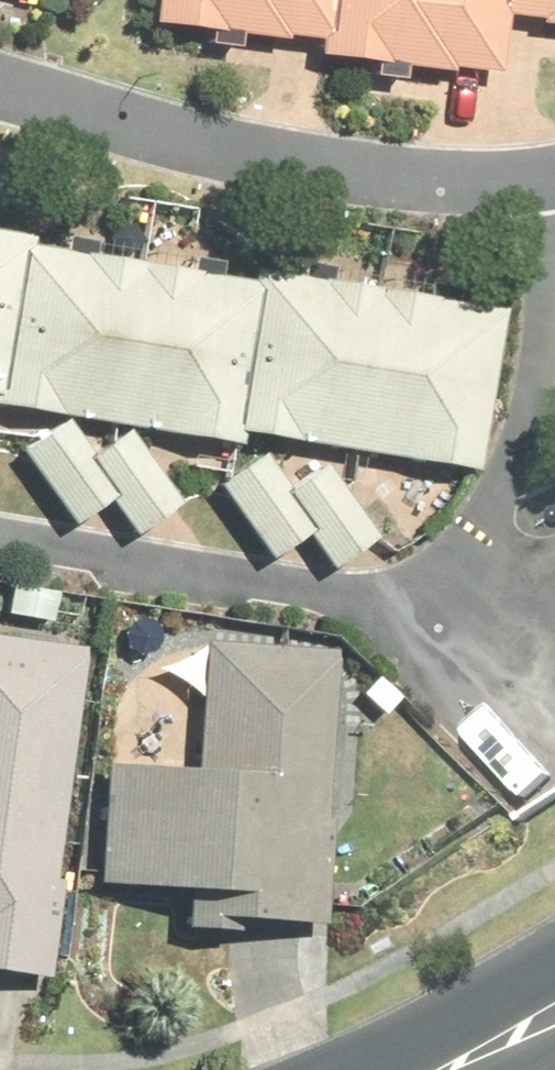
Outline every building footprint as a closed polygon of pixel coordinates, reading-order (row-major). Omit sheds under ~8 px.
[(154,29),(289,45),(290,38),(319,42),(317,62),(452,79),(453,70),(504,76),(510,22),(554,28),(554,0),(157,0),(154,29)] [(0,232),(0,410),(240,451),(243,436),(478,476),(506,315),(256,272),(254,286),(34,248),(36,238),(0,232)] [(74,427),(27,459),(78,532),(116,506),(141,543),(187,511),(134,434),(97,460),(74,427)] [(269,462),(222,494),(273,567),(310,541),(336,578),(382,546),(328,469),(292,494),(269,462)] [(50,981),(87,648),(0,638),(0,975),(50,981)] [(223,917),(312,924),(335,650),(206,639),(195,768),(106,760),(97,879),(186,886),(182,929),(222,932),(223,917)]
